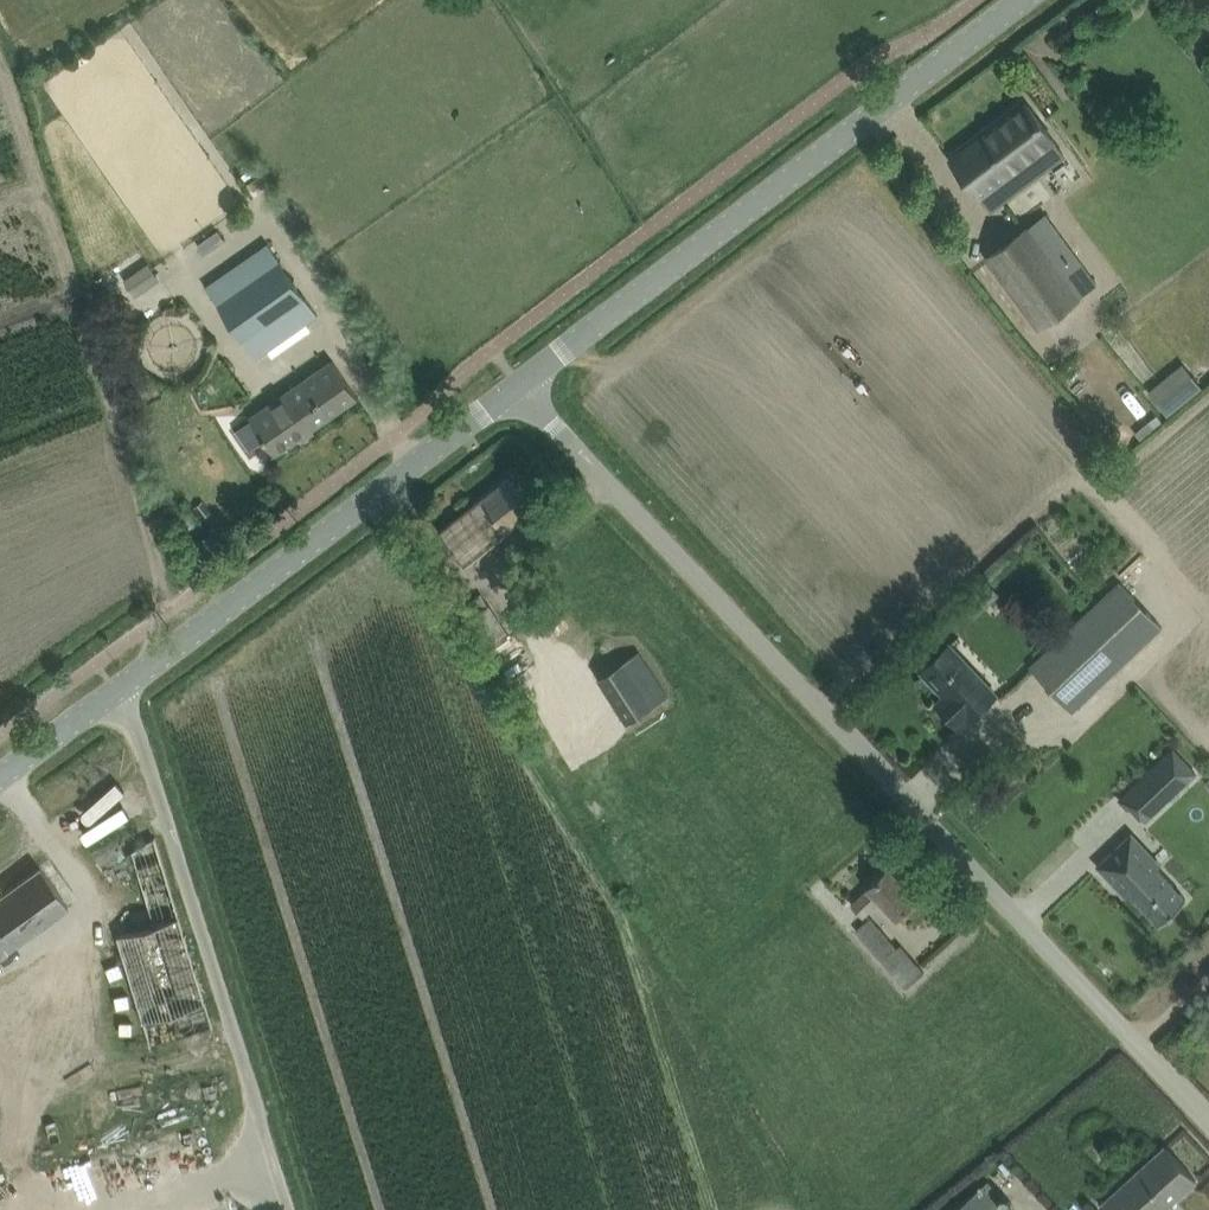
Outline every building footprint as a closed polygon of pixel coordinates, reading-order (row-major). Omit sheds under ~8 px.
[(1063,150),(1026,101),(951,158),(989,208),(1008,193),(999,181),(1038,152),(1046,162),(1063,150)] [(987,258),(1040,325),(1095,281),(1042,213),(987,258)] [(207,237),(197,243),(205,255),(214,248),(207,237)] [(269,241),(206,285),(256,356),(317,314),(269,241)] [(291,388),(317,426),(358,397),(333,359),(291,388)] [(1182,363),(1148,391),(1167,415),(1201,387),(1182,363)] [(249,416),(275,454),(317,426),(291,388),(249,416)] [(507,477),(439,531),(465,565),(534,511),(507,477)] [(198,521),(189,511),(179,519),(187,530),(198,521)] [(205,534),(197,541),(206,552),(214,545),(205,534)] [(1032,666),(1077,710),(1170,619),(1127,573),(1032,666)] [(542,585),(526,596),(544,625),(547,629),(557,622),(554,618),(561,614),(542,585)] [(469,618),(489,645),(508,633),(482,593),(462,607),(469,618)] [(922,670),(945,695),(937,703),(959,726),(967,718),(969,720),(986,703),(997,695),(950,645),(939,654),(922,670)] [(639,651),(619,664),(599,677),(629,722),(669,697),(639,651)] [(1191,775),(1173,755),(1170,752),(1121,799),(1124,802),(1129,807),(1134,802),(1148,816),(1191,775)] [(213,1027),(212,1023),(155,837),(133,850),(156,923),(118,935),(151,1046),(213,1027)] [(1184,897),(1156,869),(1151,874),(1137,859),(1144,852),(1140,847),(1140,848),(1133,840),(1130,837),(1099,866),(1103,869),(1113,879),(1113,880),(1120,888),(1125,884),(1159,920),(1184,897)] [(0,895),(0,954),(67,905),(39,867),(0,895)] [(895,919),(900,914),(917,898),(888,868),(871,884),(851,905),(863,917),(879,902),(895,919)] [(871,916),(856,929),(906,987),(926,972),(902,944),(898,947),(871,916)] [(1148,1161),(1103,1203),(1110,1209),(1162,1209),(1196,1179),(1165,1145),(1148,1161)] [(989,1192),(995,1187),(987,1178),(952,1209),(1005,1209),(989,1192)]
